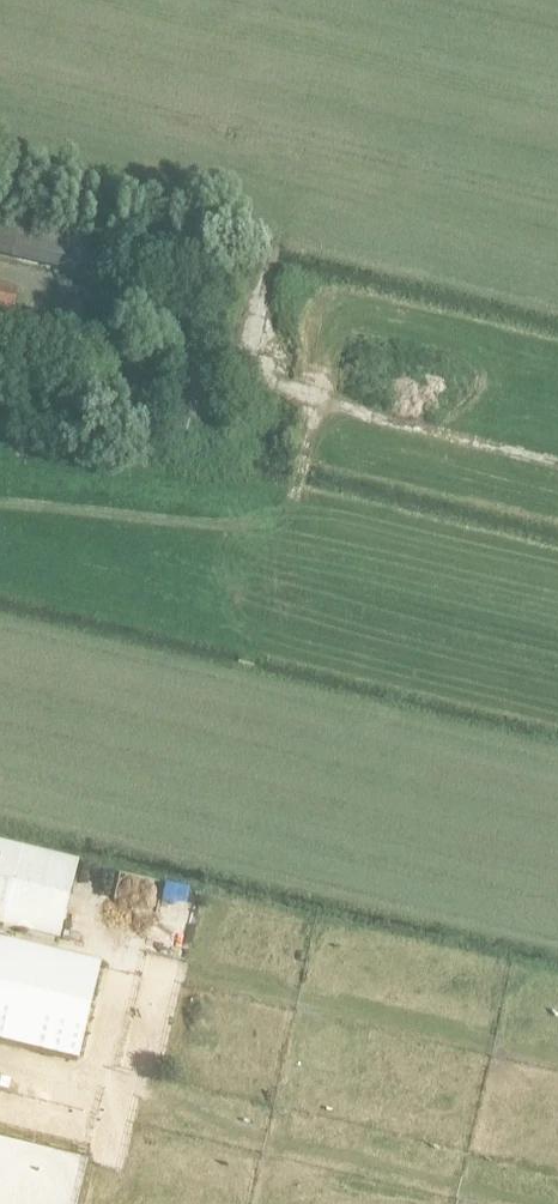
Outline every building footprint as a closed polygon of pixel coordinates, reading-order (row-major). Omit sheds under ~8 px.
[(85,270),(94,230),(0,208),(0,251),(85,270)] [(12,319),(18,293),(0,289),(0,316),(12,319)] [(47,854),(0,843),(0,924),(59,939),(77,864),(47,854)] [(117,903),(184,919),(192,887),(125,871),(117,903)] [(77,1059),(99,964),(47,952),(0,941),(0,1040),(77,1059)]
